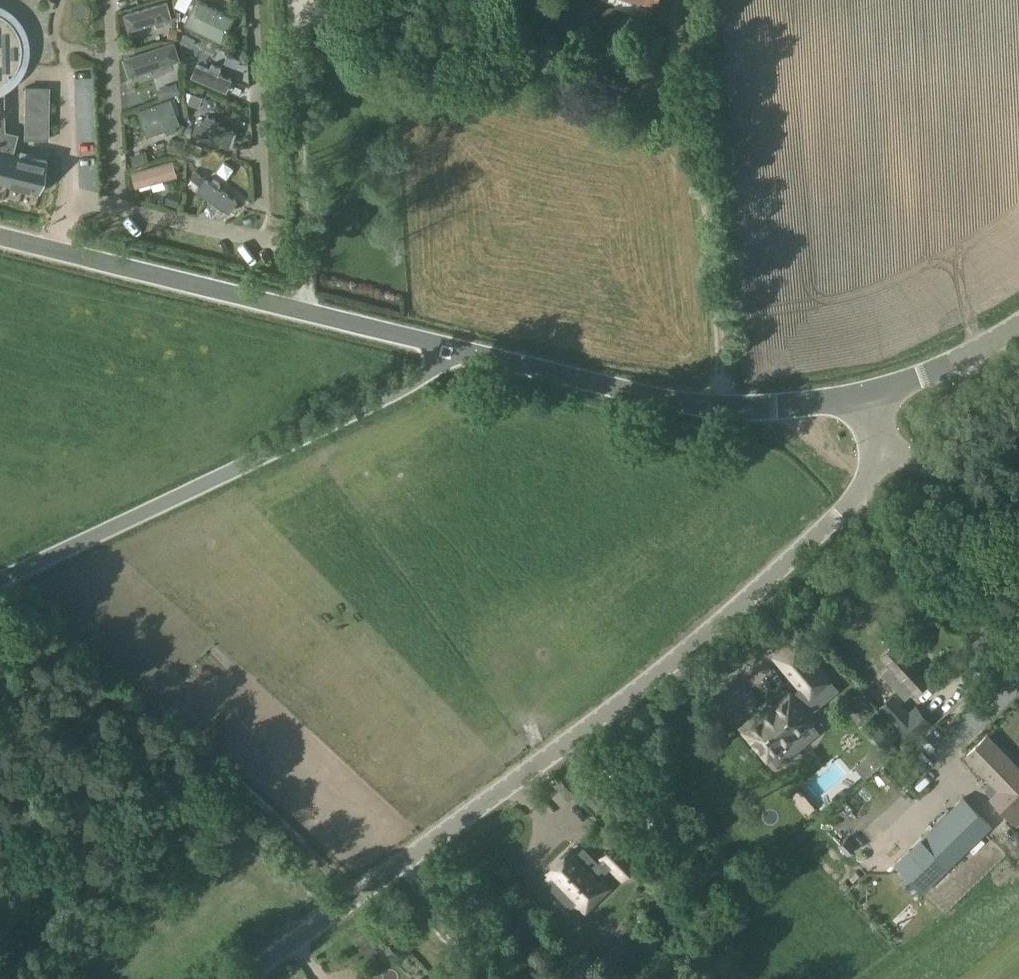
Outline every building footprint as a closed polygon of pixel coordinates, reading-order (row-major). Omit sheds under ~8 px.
[(201,0),(195,0),(183,24),(221,43),(234,16),(201,0)] [(167,1),(124,14),(129,30),(172,17),(167,1)] [(7,182),(7,184),(8,184),(9,182),(13,183),(12,185),(13,186),(14,184),(23,186),(22,188),(23,188),(24,186),(28,187),(27,189),(29,190),(29,188),(38,190),(37,192),(39,192),(46,161),(13,152),(17,133),(4,130),(4,82),(9,76),(14,70),(18,62),(21,53),(20,43),(18,34),(13,26),(8,20),(2,15),(0,14),(0,180),(7,182)] [(174,41),(123,58),(129,77),(180,60),(174,41)] [(198,65),(192,78),(224,94),(230,81),(198,65)] [(138,112),(143,124),(148,138),(170,130),(172,134),(178,132),(176,126),(181,124),(172,100),(138,112)] [(214,125),(216,119),(206,116),(204,122),(198,120),(193,133),(231,145),(236,132),(214,125)] [(176,159),(137,171),(141,184),(169,175),(170,181),(182,177),(176,159)] [(205,179),(197,191),(230,213),(238,201),(205,179)] [(924,648),(908,631),(896,643),(896,642),(880,657),(889,666),(882,673),(905,697),(913,690),(915,693),(931,678),(913,659),(924,648)] [(763,749),(768,754),(782,742),(784,744),(798,733),(796,730),(811,718),(807,713),(819,703),(812,694),(830,679),(796,639),(776,656),(803,687),(792,696),(790,693),(774,707),(772,704),(760,713),(763,716),(747,730),(751,735),(749,737),(761,751),(763,749)] [(895,700),(882,712),(907,739),(919,727),(926,735),(948,715),(939,705),(925,718),(915,707),(908,713),(895,700)] [(967,754),(1000,789),(991,797),(1018,826),(1018,770),(1017,773),(1008,764),(1012,761),(987,735),(967,754)] [(963,795),(894,862),(924,892),(992,826),(963,795)] [(1018,844),(1018,838),(1013,831),(1007,837),(1016,847),(1018,844)] [(571,849),(549,871),(552,874),(546,879),(573,907),(580,900),(587,907),(609,885),(602,879),(609,872),(606,869),(612,863),(623,875),(634,864),(615,844),(603,856),(604,857),(598,863),(581,845),(574,852),(571,849)] [(613,978),(639,953),(624,938),(598,964),(613,978)]
